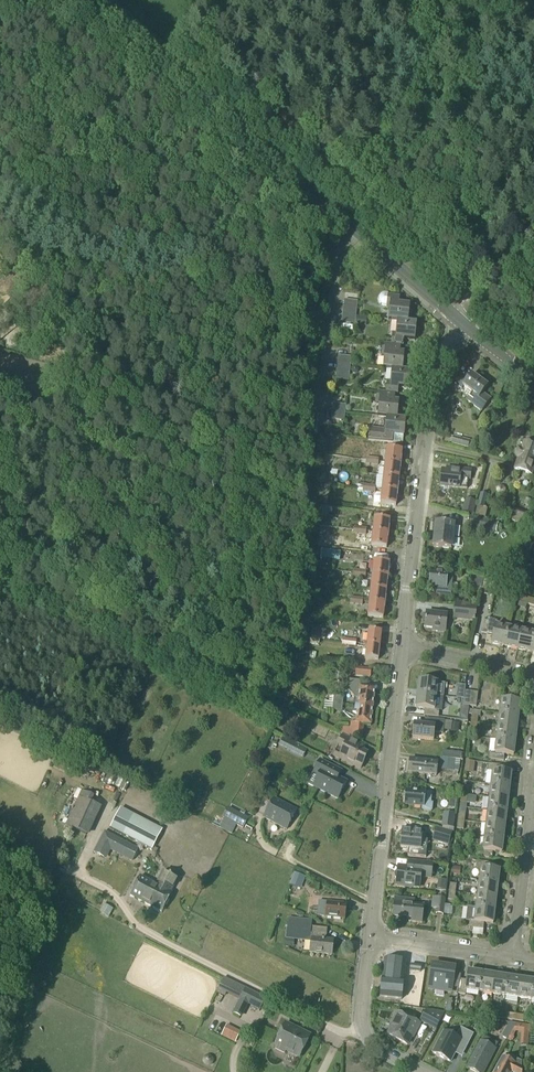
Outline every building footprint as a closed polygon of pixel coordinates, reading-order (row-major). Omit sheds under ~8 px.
[(399,296),(388,295),(388,293),(386,293),(383,293),(381,294),(379,296),(378,298),(379,301),(380,303),(382,305),(384,306),(386,307),(389,307),(388,320),(397,321),(408,322),(409,305),(398,304),(399,296)] [(343,315),(355,316),(357,301),(344,300),(343,315)] [(355,316),(343,315),(342,322),(354,324),(355,316)] [(408,322),(397,321),(395,335),(392,335),(391,345),(403,346),(404,340),(415,341),(417,322),(408,322)] [(403,346),(391,345),(382,344),(381,354),(384,354),(383,369),(392,370),(403,370),(404,353),(400,353),(401,346),(403,346)] [(337,363),(350,365),(351,357),(338,356),(337,363)] [(350,365),(337,363),(336,371),(349,372),(350,365)] [(387,383),(386,393),(398,394),(399,388),(409,389),(411,371),(403,370),(392,370),(390,384),(387,383)] [(456,385),(461,390),(463,387),(472,394),(467,401),(481,412),(490,400),(482,394),(488,387),(471,375),(468,380),(463,376),(456,385)] [(386,393),(377,392),(376,402),(379,403),(377,417),(397,419),(399,401),(395,401),(396,395),(398,395),(398,394),(386,393)] [(346,405),(333,404),(332,411),(345,412),(346,405)] [(345,412),(332,411),(331,419),(344,421),(345,412)] [(386,418),(385,430),(369,428),(368,441),(380,442),(402,444),(403,437),(404,437),(406,420),(397,419),(377,417),(386,418)] [(453,437),(452,444),(468,448),(470,441),(453,437)] [(532,475),(533,468),(533,444),(524,441),(521,449),(518,448),(515,457),(518,458),(514,469),(532,475)] [(385,463),(400,465),(402,451),(387,449),(385,463)] [(400,465),(385,463),(384,477),(399,478),(400,465)] [(442,471),(440,487),(467,489),(468,479),(470,479),(471,471),(451,469),(451,472),(442,471)] [(399,478),(384,477),(382,490),(397,492),(399,478)] [(397,492),(382,490),(380,504),(396,506),(397,492)] [(487,495),(482,493),(481,493),(477,507),(483,508),(487,495)] [(465,499),(464,507),(462,512),(473,515),(476,501),(465,499)] [(518,523),(520,519),(525,521),(528,512),(514,508),(511,517),(510,521),(518,523)] [(469,516),(466,525),(488,530),(490,522),(469,516)] [(374,518),(373,532),(388,534),(389,520),(374,518)] [(454,525),(436,523),(433,547),(451,549),(454,525)] [(388,534),(373,532),(371,546),(386,548),(388,534)] [(340,552),(323,550),(322,559),(339,561),(340,552)] [(372,575),(387,577),(389,563),(374,561),(372,575)] [(451,597),(453,575),(447,574),(447,573),(431,572),(429,587),(436,587),(435,595),(451,597)] [(372,575),(371,589),(386,591),(387,577),(372,575)] [(470,584),(481,588),(483,579),(472,575),(470,584)] [(483,579),(481,588),(480,594),(487,595),(490,581),(483,579)] [(496,584),(490,581),(487,595),(494,596),(496,584)] [(386,591),(371,589),(369,603),(384,604),(386,591)] [(514,594),(508,591),(506,598),(511,600),(514,594)] [(527,604),(529,598),(521,595),(519,602),(527,604)] [(384,604),(369,603),(368,617),(383,618),(384,604)] [(475,620),(476,605),(455,603),(454,616),(470,617),(470,620),(475,620)] [(445,632),(447,615),(426,612),(424,627),(432,628),(432,631),(445,632)] [(504,647),(508,628),(496,625),(497,620),(489,619),(486,633),(493,635),(491,644),(504,647)] [(521,631),(508,628),(504,647),(517,649),(521,631)] [(312,629),(311,637),(325,639),(326,631),(312,629)] [(367,645),(380,646),(381,632),(368,631),(367,645)] [(521,631),(517,649),(530,652),(533,634),(533,633),(521,631)] [(380,646),(367,645),(365,659),(378,660),(380,646)] [(355,655),(344,654),(343,662),(354,663),(355,655)] [(254,677),(264,682),(268,672),(259,668),(254,677)] [(371,670),(356,668),(355,676),(370,678),(371,670)] [(375,690),(360,688),(361,681),(349,680),(348,689),(354,697),(353,706),(373,708),(375,690)] [(417,694),(436,696),(437,683),(418,681),(417,694)] [(265,700),(270,689),(262,685),(257,696),(265,700)] [(464,691),(463,705),(470,706),(471,691),(464,691)] [(479,692),(471,691),(470,706),(477,707),(479,692)] [(436,696),(417,694),(415,708),(424,709),(424,716),(438,717),(439,710),(434,709),(436,696)] [(324,702),(342,704),(343,697),(333,696),(329,696),(328,702),(324,701),(324,702)] [(501,700),(500,714),(518,716),(520,702),(501,700)] [(342,704),(324,702),(324,710),(332,710),(342,712),(342,704)] [(356,713),(355,723),(350,722),(350,728),(341,727),(340,734),(342,735),(349,739),(350,736),(363,737),(364,725),(371,726),(373,708),(353,706),(352,713),(356,713)] [(471,724),(478,724),(479,716),(481,716),(481,711),(470,710),(469,715),(472,715),(471,724)] [(518,716),(500,714),(498,727),(517,729),(518,716)] [(444,721),(429,719),(429,726),(414,724),(412,738),(433,741),(434,733),(443,734),(444,728),(444,721)] [(314,721),(310,728),(326,735),(329,727),(314,721)] [(498,727),(496,740),(515,742),(517,729),(498,727)] [(349,739),(342,735),(336,749),(337,749),(334,756),(360,769),(367,754),(354,747),(356,742),(349,739)] [(296,748),(299,742),(290,737),(287,743),(296,748)] [(288,740),(282,738),(279,745),(284,747),(288,740)] [(515,742),(496,740),(495,753),(490,752),(489,759),(504,761),(504,754),(514,756),(515,742)] [(448,759),(447,765),(447,770),(454,772),(454,770),(459,771),(460,760),(448,759)] [(341,771),(320,760),(313,774),(319,776),(313,787),(338,799),(346,782),(338,778),(341,771)] [(410,760),(408,773),(436,776),(438,763),(410,760)] [(474,762),(466,761),(465,761),(464,771),(465,771),(473,772),(474,762)] [(491,785),(510,787),(511,773),(502,772),(503,766),(488,764),(487,771),(492,772),(491,785)] [(510,787),(491,785),(489,798),(508,800),(510,787)] [(416,793),(406,792),(405,805),(423,807),(423,803),(430,803),(431,794),(424,793),(425,792),(416,791),(416,793)] [(88,836),(101,807),(79,797),(65,825),(88,836)] [(274,798),(264,818),(286,830),(297,810),(274,798)] [(508,800),(489,798),(488,811),(507,813),(508,800)] [(246,821),(233,814),(234,811),(228,808),(223,818),(243,829),(246,821)] [(488,811),(486,824),(505,826),(507,813),(488,811)] [(455,813),(443,812),(441,827),(453,828),(455,813)] [(133,815),(122,835),(152,850),(162,830),(133,815)] [(486,824),(485,837),(503,839),(505,826),(486,824)] [(450,839),(452,832),(436,827),(434,834),(450,839)] [(422,831),(402,828),(400,848),(420,850),(422,831)] [(123,857),(124,855),(130,845),(104,832),(94,853),(106,859),(110,851),(123,857)] [(503,839),(485,837),(483,850),(478,849),(477,857),(492,858),(493,852),(502,853),(503,839)] [(479,882),(498,884),(499,871),(490,870),(491,863),(477,861),(476,869),(480,869),(479,882)] [(419,887),(420,879),(423,877),(431,878),(432,871),(399,867),(398,867),(397,872),(396,873),(395,875),(395,878),(397,879),(396,885),(397,885),(397,884),(404,885),(405,888),(411,889),(413,886),(419,887)] [(162,884),(160,887),(140,876),(130,896),(161,912),(171,893),(178,879),(163,871),(158,882),(162,884)] [(290,885),(297,888),(301,875),(294,872),(290,885)] [(479,882),(477,895),(496,897),(498,884),(479,882)] [(496,897),(477,895),(476,908),(495,910),(496,897)] [(436,909),(436,914),(443,915),(445,898),(433,897),(431,909),(436,909)] [(394,904),(392,917),(411,919),(411,922),(422,923),(423,913),(413,912),(414,901),(400,899),(399,904),(394,904)] [(101,901),(96,910),(106,915),(111,905),(101,901)] [(318,909),(317,917),(344,919),(346,904),(327,902),(326,910),(318,909)] [(495,910),(476,908),(474,921),(469,921),(469,928),(483,930),(484,923),(493,924),(495,910)] [(312,935),(312,934),(310,933),(311,921),(288,918),(286,934),(310,936),(310,935),(312,935)] [(312,934),(312,935),(310,953),(332,955),(333,941),(323,940),(324,935),(312,934)] [(406,977),(407,966),(408,962),(385,960),(383,975),(384,976),(383,980),(382,980),(380,997),(401,999),(403,977),(406,977)] [(432,967),(428,987),(451,991),(454,970),(455,970),(445,968),(441,968),(441,967),(431,966),(431,967),(432,967)] [(479,992),(481,974),(468,972),(467,980),(460,979),(458,994),(465,995),(466,990),(479,992)] [(495,976),(481,974),(479,992),(492,994),(495,976)] [(495,976),(492,994),(505,996),(508,978),(495,976)] [(240,1000),(245,989),(224,978),(217,991),(225,995),(226,993),(240,1000)] [(508,978),(505,996),(518,998),(521,980),(508,978)] [(533,982),(521,980),(518,998),(531,1000),(533,982)] [(233,1013),(240,1017),(247,1002),(261,1009),(265,999),(245,989),(240,1000),(233,1013)] [(488,1017),(490,1010),(482,1008),(480,1016),(488,1017)] [(498,1011),(490,1010),(488,1017),(497,1018),(498,1011)] [(427,1011),(422,1021),(436,1029),(445,1013),(427,1011)] [(415,1034),(420,1024),(397,1012),(392,1022),(394,1023),(387,1035),(407,1045),(413,1033),(415,1034)] [(514,1021),(515,1014),(507,1013),(506,1020),(514,1021)] [(524,1016),(515,1014),(514,1021),(523,1022),(524,1016)] [(502,1037),(507,1040),(516,1024),(509,1023),(502,1037)] [(286,1051),(299,1058),(310,1036),(285,1024),(275,1045),(276,1046),(275,1049),(284,1053),(286,1051)] [(235,1042),(240,1033),(227,1026),(222,1035),(235,1042)] [(465,1051),(473,1035),(461,1028),(456,1038),(444,1032),(433,1053),(450,1062),(458,1047),(465,1051)] [(480,1042),(467,1068),(474,1071),(483,1071),(495,1050),(480,1042)] [(502,1058),(494,1071),(521,1071),(521,1062),(517,1060),(515,1064),(502,1058)]
